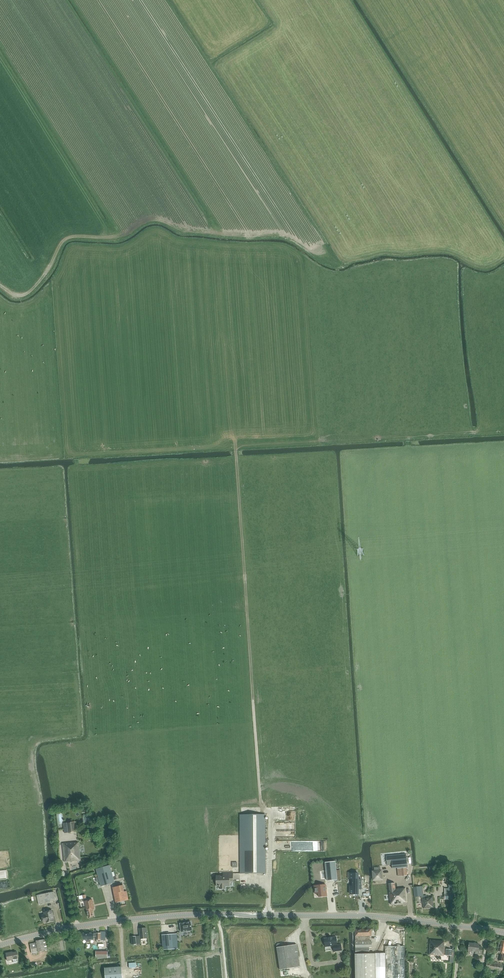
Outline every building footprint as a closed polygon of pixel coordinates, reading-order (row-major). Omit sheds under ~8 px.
[(265,814),(240,814),(240,873),(266,873),(265,814)] [(76,832),(74,822),(67,823),(69,833),(76,832)] [(64,862),(81,861),(79,843),(75,844),(75,843),(63,844),(64,862)] [(392,868),(407,867),(406,856),(391,858),(392,868)] [(336,861),(325,862),(327,881),(337,880),(336,861)] [(101,887),(115,883),(114,880),(113,877),(110,866),(97,869),(98,875),(99,877),(101,887)] [(223,875),(216,875),(216,886),(220,886),(220,889),(225,889),(225,886),(229,886),(229,878),(233,878),(233,873),(223,873),(223,875)] [(358,894),(358,889),(358,886),(361,886),(361,879),(358,879),(358,873),(350,873),(350,879),(353,879),(353,882),(352,882),(352,883),(353,883),(353,886),(350,886),(350,894),(358,894)] [(388,884),(390,905),(403,904),(403,902),(407,902),(405,888),(395,889),(395,883),(388,884)] [(124,891),(123,885),(113,887),(116,902),(129,900),(127,891),(124,891)] [(315,889),(314,889),(315,893),(315,894),(319,893),(319,897),(327,896),(326,885),(325,885),(319,885),(318,885),(315,886),(315,889)] [(421,886),(414,887),(415,897),(422,896),(421,886)] [(448,888),(445,888),(445,900),(455,899),(455,888),(448,888)] [(39,904),(56,900),(54,892),(37,895),(39,904)] [(423,909),(433,908),(432,897),(422,898),(423,909)] [(93,916),(92,909),(94,908),(93,900),(85,901),(88,917),(93,916)] [(45,912),(45,915),(42,916),(44,922),(47,921),(47,922),(54,921),(52,910),(45,912)] [(181,923),(180,924),(181,932),(192,930),(191,923),(191,922),(181,924),(181,923)] [(140,936),(135,936),(136,944),(141,944),(141,943),(141,939),(148,939),(147,928),(141,928),(139,929),(140,936)] [(371,929),(355,929),(355,954),(369,953),(369,948),(372,948),(372,942),(370,942),(370,936),(371,936),(371,929)] [(105,941),(105,932),(100,932),(100,933),(96,933),(94,933),(82,933),(81,939),(87,940),(87,941),(90,941),(90,940),(93,940),(93,936),(96,936),(96,939),(100,940),(105,941)] [(164,950),(178,949),(177,934),(162,935),(164,950)] [(335,952),(342,950),(341,944),(338,945),(336,937),(332,938),(332,937),(329,938),(324,939),(326,948),(334,946),(335,952)] [(36,942),(30,944),(30,945),(31,953),(33,953),(37,952),(47,950),(45,941),(45,940),(45,939),(35,941),(36,942)] [(429,955),(444,956),(445,946),(444,946),(444,941),(430,940),(429,955)] [(475,954),(481,955),(482,947),(479,946),(479,944),(469,943),(468,951),(475,952),(475,954)] [(300,967),(297,944),(277,947),(280,970),(300,967)] [(355,954),(355,977),(405,977),(405,946),(385,946),(385,953),(372,953),(369,953),(355,954)] [(18,959),(17,952),(11,953),(10,952),(6,953),(7,961),(18,959)] [(486,968),(497,970),(502,971),(503,965),(487,962),(486,968)] [(122,967),(105,969),(106,977),(123,977),(122,967)]
